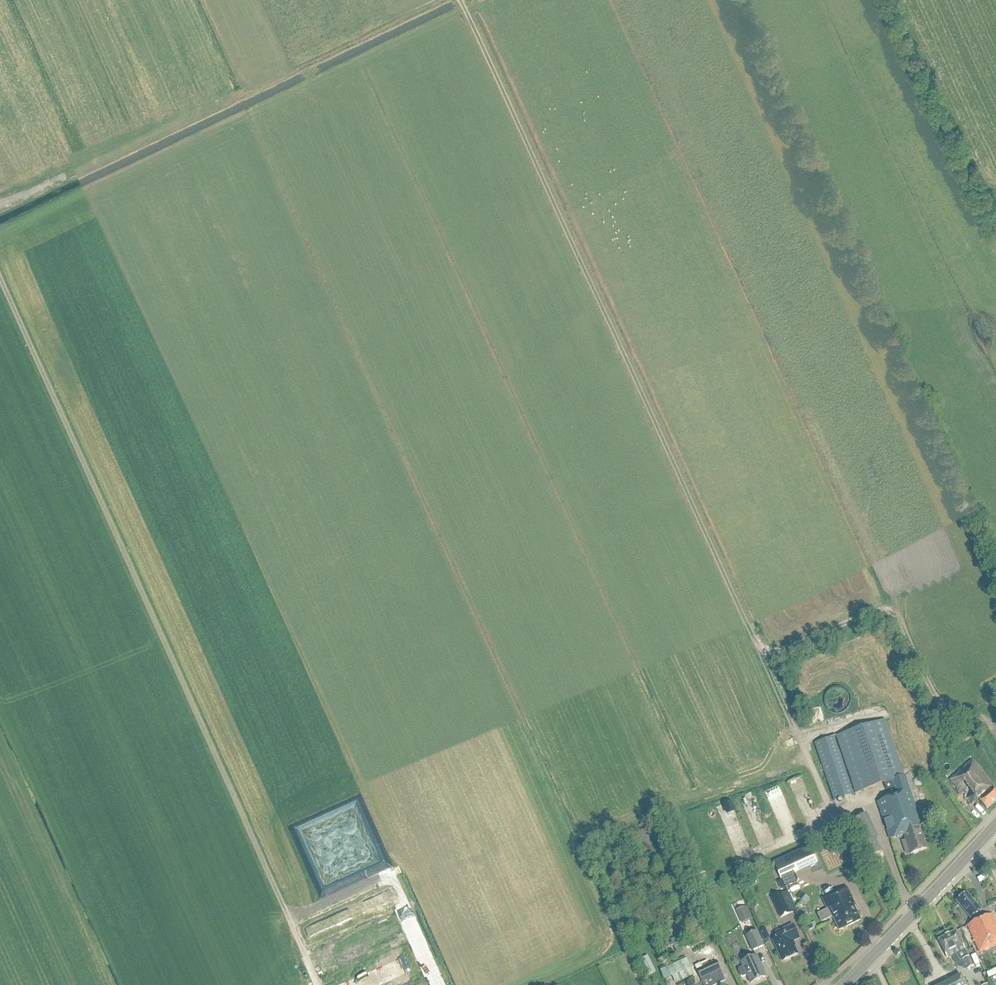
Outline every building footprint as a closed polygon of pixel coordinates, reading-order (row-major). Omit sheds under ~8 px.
[(45,334),(53,332),(49,317),(42,319),(45,334)] [(835,715),(838,716),(840,715),(842,715),(844,714),(846,712),(848,710),(849,708),(850,705),(851,703),(851,700),(850,698),(849,696),(848,694),(847,692),(845,691),(843,690),(840,689),(837,689),(835,689),(832,690),(830,691),(828,693),(827,694),(825,696),(825,698),(824,701),(824,703),(825,706),(825,708),(827,710),(829,712),(831,714),(833,715),(835,715)] [(836,737),(856,794),(884,785),(886,791),(895,789),(898,797),(878,803),(890,840),(905,836),(911,854),(927,849),(904,778),(885,721),(836,737)] [(834,738),(827,740),(815,744),(834,802),(854,796),(834,738)] [(972,761),(949,781),(971,807),(978,801),(986,810),(995,801),(995,793),(992,789),(994,788),(972,761)] [(928,805),(923,790),(917,792),(922,807),(928,805)] [(762,792),(749,798),(758,815),(770,809),(762,792)] [(858,816),(873,852),(886,847),(871,811),(858,816)] [(715,814),(702,820),(708,833),(721,827),(715,814)] [(730,822),(726,824),(733,837),(737,834),(730,822)] [(809,848),(775,863),(781,879),(816,863),(809,848)] [(747,883),(749,888),(758,884),(756,879),(747,883)] [(833,919),(834,919),(840,931),(862,921),(856,907),(857,906),(848,888),(823,899),(833,919)] [(802,894),(798,898),(806,905),(810,900),(802,894)] [(981,911),(967,894),(957,902),(971,919),(981,911)] [(771,899),(781,919),(790,914),(781,895),(771,899)] [(753,920),(747,908),(736,913),(742,926),(753,920)] [(979,954),(995,946),(995,923),(992,915),(967,926),(979,954)] [(804,927),(807,933),(817,929),(814,923),(804,927)] [(792,943),(799,940),(793,926),(782,931),(784,936),(772,941),(782,962),(798,955),(792,943)] [(752,952),(764,947),(757,932),(746,937),(752,952)] [(965,951),(956,933),(938,942),(948,960),(951,958),(957,969),(961,970),(965,968),(967,972),(975,968),(965,951)] [(671,942),(677,956),(683,953),(677,939),(671,942)] [(410,971),(405,957),(361,971),(365,984),(368,984),(410,971)] [(741,964),(743,969),(739,971),(738,973),(741,979),(743,979),(748,978),(751,984),(765,978),(760,965),(761,965),(757,957),(741,964)] [(660,970),(664,980),(672,977),(676,984),(677,984),(694,978),(686,959),(660,970)] [(701,964),(695,967),(697,971),(701,980),(720,971),(716,962),(703,968),(702,965),(701,964)] [(961,976),(944,984),(965,984),(961,976)]
